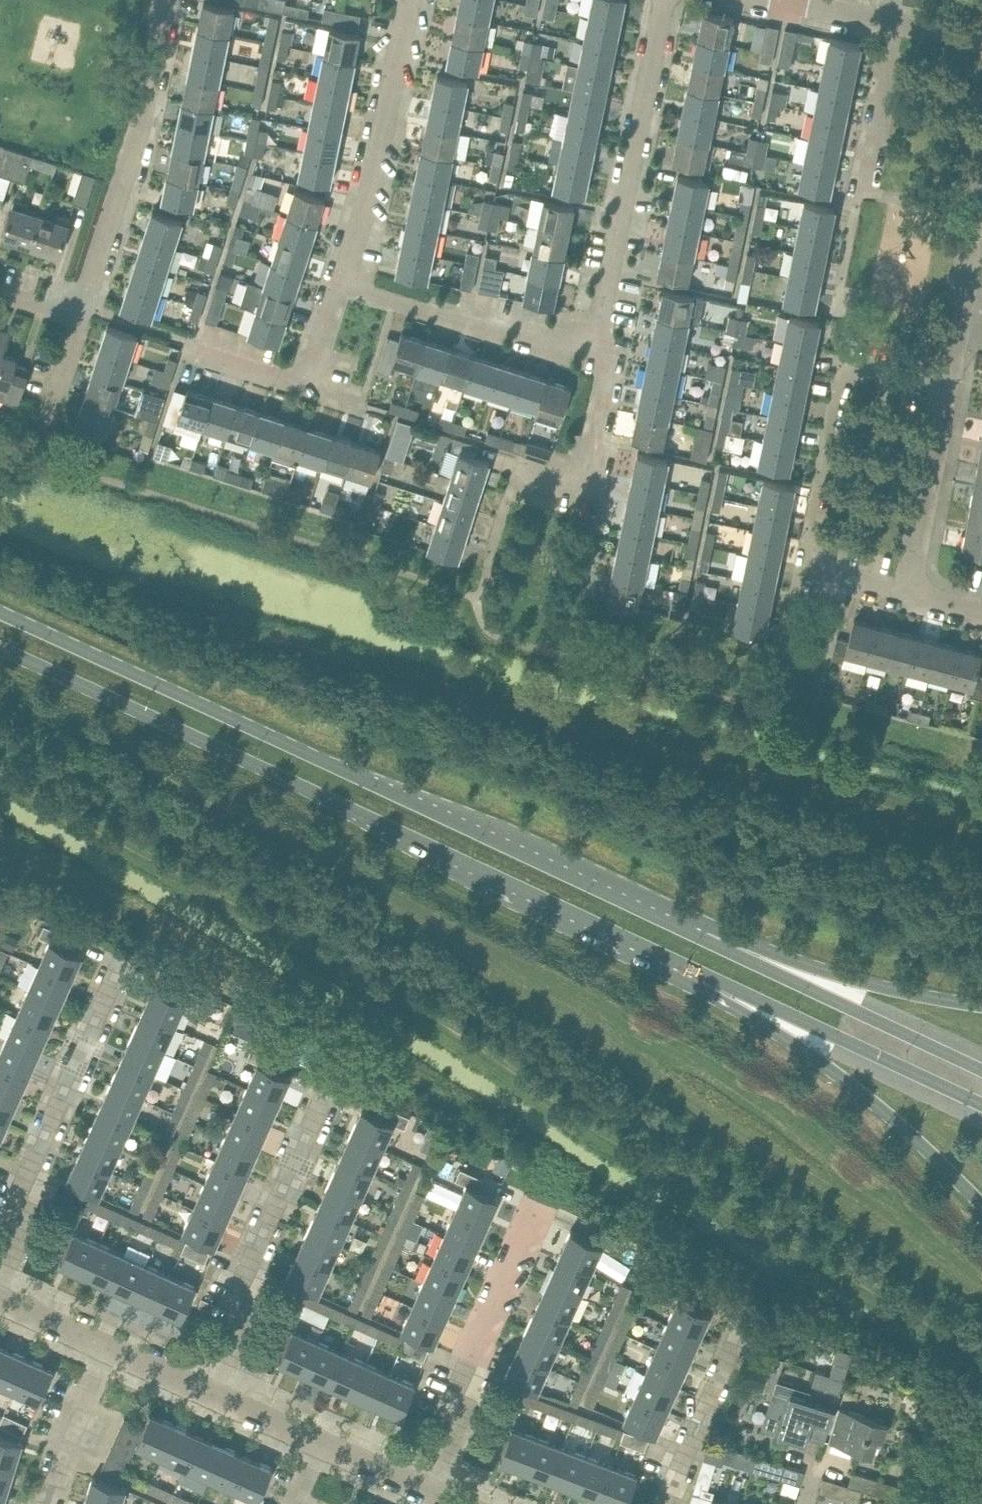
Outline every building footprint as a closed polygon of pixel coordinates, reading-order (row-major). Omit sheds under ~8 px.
[(285,0),(260,0),(259,6),(283,11),(285,0)] [(299,5),(286,3),(286,0),(285,0),(283,11),(307,16),(309,7),(299,5)] [(492,0),(461,0),(458,14),(488,20),(492,0)] [(544,6),(556,8),(558,0),(546,0),(544,6)] [(624,0),(593,0),(590,15),(620,21),(624,0)] [(234,8),(223,5),(204,1),(199,26),(229,32),(234,8)] [(536,15),(538,5),(527,2),(524,13),(536,15)] [(554,19),(556,8),(544,6),(542,16),(554,19)] [(332,21),(334,9),(325,7),(322,19),(332,21)] [(358,27),(360,16),(360,15),(334,9),(332,21),(358,27)] [(729,43),(734,18),(703,12),(698,37),(729,43)] [(483,45),(488,20),(458,14),(453,39),(483,45)] [(270,15),(265,41),(274,42),(279,17),(270,15)] [(615,46),(620,21),(590,15),(585,40),(615,46)] [(774,53),(779,27),(767,25),(762,50),(774,53)] [(224,57),(229,32),(199,26),(193,51),(224,57)] [(360,33),(340,29),(330,27),(325,52),(355,58),(360,33)] [(801,44),(802,40),(804,32),(785,28),(779,54),(791,57),(798,58),(801,44)] [(283,30),(280,44),(289,45),(291,31),(283,30)] [(724,68),(729,43),(698,37),(693,62),(724,68)] [(855,69),(860,44),(830,38),(825,63),(855,69)] [(478,71),(483,45),(453,39),(448,64),(478,71)] [(531,55),(534,41),(525,40),(522,53),(531,55)] [(610,71),(615,46),(585,40),(579,65),(610,71)] [(269,67),(274,42),(265,41),(260,65),(269,67)] [(543,43),(534,41),(531,55),(541,57),(541,56),(543,44),(543,43)] [(286,59),(289,45),(280,44),(277,58),(286,59)] [(543,44),(541,56),(554,58),(556,46),(543,44)] [(801,44),(798,58),(808,60),(811,46),(801,44)] [(771,63),(774,53),(762,50),(759,61),(771,63)] [(219,82),(224,57),(193,51),(188,76),(219,82)] [(350,83),(355,58),(325,52),(319,77),(350,83)] [(529,68),(531,55),(522,53),(519,66),(529,68)] [(789,67),(791,57),(779,54),(777,64),(789,67)] [(538,70),(540,57),(541,57),(531,55),(529,68),(538,70)] [(718,93),(724,68),(693,62),(688,87),(718,93)] [(850,94),(855,69),(825,63),(820,88),(850,94)] [(264,92),(269,67),(260,65),(255,90),(264,92)] [(605,96),(610,71),(579,65),(574,89),(605,96)] [(437,75),(432,99),(463,106),(468,81),(437,75)] [(214,107),(219,82),(188,76),(183,101),(214,107)] [(345,108),(350,83),(319,77),(314,102),(345,108)] [(272,79),(269,93),(278,95),(281,81),(272,79)] [(757,86),(755,100),(763,102),(766,88),(757,86)] [(713,118),(718,93),(688,87),(683,112),(713,118)] [(845,119),(850,94),(820,88),(815,113),(845,119)] [(600,120),(605,96),(574,89),(569,114),(600,120)] [(789,93),(781,91),(772,89),(770,103),(778,105),(786,107),(789,93)] [(261,106),(264,92),(255,90),(252,104),(261,106)] [(529,106),(532,92),(523,90),(520,104),(529,106)] [(276,109),(278,95),(269,93),(267,107),(276,109)] [(458,131),(463,106),(432,99),(427,124),(458,131)] [(761,116),(763,102),(755,100),(754,102),(747,101),(745,113),(761,116)] [(208,132),(214,107),(183,101),(178,126),(208,132)] [(505,101),(503,115),(511,117),(514,103),(505,101)] [(340,133),(345,108),(314,102),(309,127),(340,133)] [(776,119),(778,105),(770,103),(767,117),(776,119)] [(535,107),(529,106),(520,104),(515,129),(524,131),(526,120),(532,121),(535,107)] [(708,143),(713,118),(683,112),(678,137),(708,143)] [(840,144),(845,119),(815,113),(809,138),(840,144)] [(594,145),(600,120),(569,114),(564,139),(594,145)] [(509,131),(511,117),(503,115),(500,129),(509,131)] [(261,117),(259,128),(256,142),(266,144),(271,118),(261,117)] [(452,155),(458,131),(427,124),(422,149),(452,155)] [(256,142),(259,128),(244,125),(241,138),(256,142)] [(203,157),(208,132),(178,126),(173,151),(203,157)] [(335,158),(340,133),(309,127),(304,152),(335,158)] [(254,155),(256,142),(241,138),(231,136),(230,143),(246,147),(245,153),(251,155),(254,155)] [(703,168),(708,143),(678,137),(673,162),(703,168)] [(756,152),(759,139),(750,137),(747,150),(756,152)] [(835,169),(840,144),(809,138),(804,163),(835,169)] [(519,155),(522,141),(513,139),(510,153),(519,155)] [(589,170),(594,145),(564,139),(559,164),(589,170)] [(766,154),(769,141),(759,139),(756,152),(766,154)] [(263,157),(266,144),(256,142),(254,155),(263,157)] [(17,151),(5,147),(0,161),(0,174),(9,176),(17,151)] [(728,158),(744,161),(746,151),(730,148),(728,158)] [(447,180),(452,155),(422,149),(417,174),(447,180)] [(504,152),(495,150),(487,149),(484,163),(501,166),(504,152)] [(754,166),(756,152),(747,150),(744,164),(754,166)] [(55,163),(17,151),(9,176),(24,181),(29,164),(52,171),(55,163)] [(198,182),(203,157),(173,151),(168,176),(198,182)] [(241,152),(239,163),(248,166),(251,155),(245,153),(241,152)] [(330,183),(335,158),(304,152),(299,177),(330,183)] [(763,167),(766,154),(756,152),(754,166),(763,167)] [(516,169),(519,155),(510,153),(507,167),(516,169)] [(535,159),(532,173),(542,175),(544,160),(535,159)] [(498,180),(501,166),(484,163),(482,177),(498,180)] [(830,194),(835,169),(804,163),(799,188),(830,194)] [(584,195),(589,170),(559,164),(554,189),(584,195)] [(96,176),(82,171),(73,202),(86,206),(96,176)] [(253,171),(248,186),(244,199),(262,205),(266,195),(256,191),(261,173),(253,171)] [(507,173),(504,184),(512,186),(514,174),(507,173)] [(442,205),(447,180),(417,174),(412,199),(442,205)] [(236,175),(231,188),(240,191),(244,178),(236,175)] [(708,181),(698,179),(678,175),(673,200),(703,206),(708,181)] [(193,207),(198,182),(168,176),(163,201),(193,207)] [(236,205),(240,191),(231,188),(227,202),(236,205)] [(295,188),(288,213),(317,222),(325,198),(295,188)] [(763,219),(766,205),(768,194),(759,193),(754,217),(763,219)] [(30,245),(39,213),(26,209),(28,203),(14,198),(2,236),(30,245)] [(258,219),(262,205),(244,199),(239,213),(258,219)] [(437,230),(442,205),(412,199),(407,224),(437,230)] [(569,231),(574,205),(544,199),(539,224),(569,231)] [(490,215),(493,202),(484,200),(481,213),(490,215)] [(698,232),(703,206),(673,200),(668,225),(698,232)] [(742,200),(739,214),(748,216),(751,202),(742,200)] [(830,233),(835,208),(835,207),(804,201),(799,227),(830,233)] [(508,208),(502,207),(502,203),(493,202),(490,215),(500,217),(500,216),(506,218),(508,208)] [(153,210),(145,235),(174,244),(182,220),(153,210)] [(71,217),(57,212),(55,218),(39,213),(30,245),(59,254),(71,217)] [(309,246),(317,222),(288,213),(280,237),(309,246)] [(488,228),(490,215),(481,213),(478,226),(488,228)] [(743,241),(748,216),(739,214),(734,239),(743,241)] [(497,230),(500,217),(490,215),(488,228),(497,230)] [(760,233),(763,219),(754,217),(751,231),(760,233)] [(432,255),(437,230),(407,224),(402,249),(432,255)] [(564,256),(569,231),(539,224),(535,244),(534,249),(564,256)] [(693,257),(698,232),(668,225),(663,251),(693,257)] [(825,258),(830,233),(799,227),(794,252),(825,258)] [(241,237),(233,234),(228,247),(237,250),(241,237)] [(174,244),(145,235),(137,259),(167,269),(174,244)] [(483,239),(470,236),(468,246),(481,249),(483,239)] [(302,271),(309,246),(280,237),(272,261),(302,271)] [(738,265),(741,251),(743,241),(734,239),(729,264),(738,265)] [(223,245),(214,242),(208,240),(204,254),(218,258),(223,245)] [(520,241),(519,247),(534,249),(535,244),(520,241)] [(258,257),(237,250),(228,247),(224,261),(238,265),(240,259),(255,264),(258,257)] [(427,280),(432,255),(402,249),(397,274),(427,280)] [(559,281),(564,256),(534,249),(528,275),(559,281)] [(468,251),(465,261),(477,264),(479,254),(468,251)] [(688,282),(693,257),(663,251),(658,276),(688,282)] [(819,283),(825,258),(794,252),(789,277),(819,283)] [(214,272),(218,258),(204,254),(202,253),(198,267),(214,272)] [(756,254),(747,253),(744,267),(753,268),(756,254)] [(495,267),(497,257),(485,255),(483,265),(495,267)] [(167,269),(137,259),(129,284),(159,293),(167,269)] [(294,295),(302,271),(272,261),(264,286),(294,295)] [(472,289),(477,264),(465,261),(460,287),(472,289)] [(735,279),(738,265),(729,264),(727,278),(735,279)] [(499,295),(504,269),(495,267),(483,265),(478,291),(499,295)] [(750,282),(753,268),(744,267),(741,281),(750,282)] [(554,306),(559,281),(528,275),(523,300),(554,306)] [(814,308),(819,283),(789,277),(784,302),(814,308)] [(151,317),(159,293),(129,284),(121,308),(151,317)] [(216,286),(213,296),(224,299),(228,289),(216,286)] [(286,319),(294,295),(264,286),(256,310),(286,319)] [(188,289),(184,301),(194,304),(198,292),(188,289)] [(658,314),(688,320),(699,322),(702,312),(691,310),(694,295),(663,289),(658,314)] [(198,292),(194,304),(203,306),(207,293),(199,290),(198,292)] [(217,324),(224,299),(213,296),(205,320),(217,324)] [(199,320),(203,306),(194,304),(190,317),(199,320)] [(278,344),(286,319),(256,310),(249,334),(278,344)] [(683,345),(688,320),(658,314),(653,339),(683,345)] [(736,331),(739,317),(730,315),(727,329),(736,331)] [(820,321),(800,317),(789,315),(784,340),(815,346),(820,321)] [(748,319),(743,318),(739,317),(736,331),(736,332),(745,334),(748,319)] [(130,359),(137,334),(108,325),(100,349),(130,359)] [(733,344),(736,332),(736,331),(727,329),(719,327),(718,333),(726,334),(724,342),(733,344)] [(1,329),(0,332),(0,399),(18,405),(30,368),(16,364),(18,358),(3,353),(10,332),(1,329)] [(388,336),(377,370),(389,374),(393,362),(416,369),(426,340),(402,332),(399,339),(388,336)] [(757,336),(745,334),(736,332),(733,344),(754,348),(757,336)] [(678,370),(683,345),(653,339),(648,364),(678,370)] [(441,377),(450,347),(426,340),(416,369),(441,377)] [(809,371),(815,346),(784,340),(779,365),(809,371)] [(465,385),(474,355),(450,347),(441,377),(465,385)] [(122,383),(130,359),(100,349),(92,374),(122,383)] [(489,392),(499,363),(474,355),(465,385),(489,392)] [(169,357),(164,371),(173,373),(178,360),(169,357)] [(513,400),(523,371),(499,363),(489,392),(513,400)] [(673,395),(678,370),(648,364),(643,389),(673,395)] [(717,364),(714,378),(723,379),(726,365),(717,364)] [(804,396),(809,371),(779,365),(774,390),(804,396)] [(732,367),(729,381),(746,385),(754,386),(758,372),(732,367)] [(169,387),(173,373),(164,371),(156,368),(151,382),(160,385),(161,384),(169,387)] [(538,408),(547,378),(523,371),(513,400),(538,408)] [(114,408),(122,383),(92,374),(84,398),(114,408)] [(547,378),(538,408),(535,417),(559,425),(571,386),(547,378)] [(718,404),(723,379),(714,378),(709,402),(718,404)] [(743,398),(746,385),(729,381),(726,395),(743,398)] [(202,426),(212,396),(188,388),(183,402),(172,398),(164,422),(176,426),(178,418),(202,426)] [(668,420),(673,395),(643,389),(637,414),(668,420)] [(799,421),(804,396),(774,390),(769,415),(799,421)] [(157,395),(150,418),(158,421),(166,397),(157,395)] [(227,433),(236,404),(212,396),(202,426),(227,433)] [(106,432),(114,408),(84,398),(77,423),(106,432)] [(403,414),(406,405),(392,401),(389,410),(403,414)] [(713,429),(718,404),(709,402),(704,427),(713,429)] [(251,441),(260,411),(236,404),(227,433),(251,441)] [(419,410),(406,405),(403,414),(417,418),(419,410)] [(275,449),(284,419),(260,411),(251,441),(275,449)] [(663,445),(668,420),(637,414),(632,439),(663,445)] [(794,446),(799,421),(769,415),(764,440),(794,446)] [(451,429),(454,421),(440,416),(437,425),(451,429)] [(731,418),(722,416),(719,430),(728,432),(731,418)] [(148,450),(158,421),(150,418),(140,448),(148,450)] [(297,465),(299,456),(309,427),(284,419),(275,449),(272,457),(297,465)] [(398,419),(391,441),(399,444),(408,447),(416,424),(398,419)] [(467,425),(454,421),(451,429),(464,434),(467,425)] [(707,460),(713,429),(704,427),(697,426),(691,457),(707,460)] [(323,464),(333,435),(309,427),(299,456),(323,464)] [(725,446),(728,432),(719,430),(716,444),(725,446)] [(499,445),(502,436),(488,432),(485,440),(499,445)] [(348,472),(357,442),(333,435),(323,464),(348,472)] [(524,453),(527,444),(502,436),(499,445),(524,453)] [(479,445),(455,437),(451,449),(459,452),(452,475),(481,485),(489,460),(476,456),(479,445)] [(789,471),(794,446),(764,440),(759,465),(789,471)] [(391,441),(386,455),(395,458),(399,444),(391,441)] [(548,460),(551,449),(527,441),(527,444),(524,453),(548,460)] [(372,480),(381,450),(357,442),(348,472),(372,480)] [(167,447),(157,444),(154,455),(164,459),(167,447)] [(195,450),(192,458),(190,467),(214,474),(217,466),(206,462),(209,454),(195,450)] [(668,459),(657,457),(638,452),(633,477),(663,484),(668,459)] [(387,482),(395,458),(386,455),(379,479),(387,482)] [(238,482),(240,473),(217,466),(214,474),(238,482)] [(723,497),(726,483),(728,471),(719,469),(714,495),(723,497)] [(292,479),(268,471),(262,490),(286,497),(289,489),(292,479)] [(254,478),(240,473),(238,482),(251,486),(254,478)] [(473,509),(481,485),(452,475),(444,500),(473,509)] [(658,509),(663,484),(633,477),(627,502),(658,509)] [(702,478),(699,492),(708,493),(711,480),(702,478)] [(380,506),(384,492),(387,482),(379,479),(371,503),(380,506)] [(789,510),(794,485),(764,479),(759,504),(789,510)] [(292,490),(289,489),(286,497),(299,502),(304,488),(293,485),(292,490)] [(974,485),(970,506),(981,508),(981,486),(974,485)] [(703,518),(708,493),(699,492),(694,516),(703,518)] [(720,511),(723,497),(714,495),(711,509),(720,511)] [(334,513),(336,504),(323,500),(320,508),(334,513)] [(466,534),(473,509),(444,500),(436,524),(466,534)] [(653,534),(658,509),(627,502),(622,528),(653,534)] [(388,508),(380,506),(371,503),(367,517),(363,528),(373,531),(375,524),(369,523),(371,518),(375,519),(376,517),(384,520),(388,508)] [(350,508),(336,504),(334,513),(347,517),(350,508)] [(784,535),(789,510),(759,504),(754,529),(784,535)] [(970,506),(966,527),(981,530),(981,508),(970,506)] [(698,543),(703,518),(694,516),(689,541),(698,543)] [(458,558),(466,534),(436,524),(428,549),(458,558)] [(966,527),(962,549),(981,553),(981,530),(966,527)] [(648,559),(653,534),(622,528),(617,553),(648,559)] [(779,560),(784,535),(754,529),(749,554),(779,560)] [(713,546),(715,532),(707,530),(704,544),(713,546)] [(693,568),(698,543),(689,541),(684,566),(693,568)] [(710,560),(713,546),(704,544),(701,558),(710,560)] [(643,584),(648,559),(617,553),(612,578),(643,584)] [(774,585),(779,560),(749,554),(744,579),(774,585)] [(688,592),(691,578),(693,568),(684,566),(679,590),(688,592)] [(637,609),(643,584),(612,578),(607,603),(637,609)] [(703,595),(705,581),(696,579),(694,593),(703,595)] [(769,610),(774,585),(744,579),(738,604),(769,610)] [(675,590),(670,615),(682,618),(688,592),(679,590),(675,590)] [(700,609),(703,595),(694,593),(691,607),(700,609)] [(764,635),(769,610),(738,604),(733,628),(764,635)] [(867,659),(876,624),(854,619),(849,640),(837,637),(831,658),(844,661),(846,653),(867,659)] [(888,665),(897,630),(876,624),(867,659),(888,665)] [(909,670),(918,635),(897,630),(888,665),(909,670)] [(930,676),(939,641),(918,635),(909,670),(930,676)] [(951,681),(960,646),(939,641),(930,676),(951,681)] [(976,674),(981,652),(960,646),(951,681),(972,687),(970,695),(981,698),(981,675),(976,674)] [(876,709),(878,701),(867,698),(865,706),(876,709)] [(889,704),(878,701),(876,709),(887,712),(889,704)] [(918,720),(920,712),(898,706),(896,714),(918,720)] [(931,715),(920,712),(918,720),(929,723),(931,715)] [(50,940),(39,965),(71,980),(82,954),(79,953),(62,946),(67,935),(44,925),(39,936),(50,940)] [(9,952),(0,948),(0,972),(9,952)] [(60,1004),(71,980),(39,965),(28,989),(60,1004)] [(154,986),(143,1011),(175,1025),(186,1001),(197,1006),(202,995),(179,985),(174,995),(157,988),(154,986)] [(50,1028),(60,1004),(28,989),(17,1013),(50,1028)] [(197,1006),(196,1007),(207,1012),(215,996),(215,995),(204,990),(204,991),(202,995),(197,1006)] [(175,1025),(143,1011),(132,1035),(164,1049),(175,1025)] [(39,1052),(50,1028),(17,1013),(7,1037),(39,1052)] [(240,1013),(232,1032),(250,1040),(258,1021),(240,1013)] [(164,1049),(132,1035),(121,1059),(154,1073),(164,1049)] [(39,1052),(7,1037),(0,1052),(0,1064),(28,1076),(39,1052)] [(203,1067),(214,1043),(205,1039),(194,1063),(203,1067)] [(258,1062),(247,1086),(280,1101),(291,1076),(287,1074),(287,1075),(271,1067),(275,1057),(252,1047),(247,1058),(258,1062)] [(154,1073),(121,1059),(111,1083),(143,1097),(154,1073)] [(192,1091),(203,1067),(194,1063),(184,1088),(192,1091)] [(28,1076),(0,1064),(0,1092),(18,1100),(28,1076)] [(206,1097),(217,1073),(208,1069),(197,1093),(206,1097)] [(133,1121),(143,1097),(111,1083),(100,1107),(133,1121)] [(269,1125),(280,1101),(247,1086),(237,1111),(269,1125)] [(182,1116),(192,1091),(184,1088),(173,1112),(182,1116)] [(18,1100),(0,1092),(0,1121),(7,1124),(18,1100)] [(196,1121),(206,1097),(197,1093),(187,1118),(196,1121)] [(362,1108),(351,1133),(384,1147),(394,1123),(405,1128),(410,1117),(387,1106),(382,1117),(366,1110),(366,1109),(362,1108)] [(133,1121),(100,1107),(89,1131),(122,1146),(133,1121)] [(258,1149),(269,1125),(237,1111),(226,1134),(258,1149)] [(171,1140),(182,1116),(173,1112),(162,1136),(171,1140)] [(185,1146),(196,1121),(187,1118),(176,1142),(185,1146)] [(122,1146),(89,1131),(78,1156),(111,1170),(122,1146)] [(384,1147),(351,1133),(340,1157),(373,1172),(384,1147)] [(248,1173),(258,1149),(226,1134),(215,1158),(248,1173)] [(160,1164),(171,1140),(162,1136),(151,1160),(160,1164)] [(174,1170),(185,1146),(176,1142),(165,1167),(174,1170)] [(501,1153),(496,1164),(509,1170),(513,1159),(501,1153)] [(111,1170),(78,1156),(67,1182),(71,1183),(96,1194),(99,1196),(111,1170)] [(373,1172),(340,1157),(330,1181),(362,1196),(373,1172)] [(237,1197),(248,1173),(215,1158),(205,1182),(237,1197)] [(149,1189),(160,1164),(151,1160),(141,1185),(149,1189)] [(414,1161),(403,1185),(411,1189),(422,1165),(414,1161)] [(163,1195),(174,1170),(165,1167),(154,1191),(163,1195)] [(467,1184),(456,1208),(488,1223),(499,1198),(496,1196),(496,1197),(479,1189),(484,1179),(461,1168),(456,1179),(467,1184)] [(362,1196),(330,1181),(319,1206),(351,1220),(362,1196)] [(226,1221),(237,1197),(205,1182),(194,1207),(226,1221)] [(139,1213),(149,1189),(141,1185),(130,1209),(139,1213)] [(401,1214),(411,1189),(403,1185),(392,1210),(401,1214)] [(153,1219),(163,1195),(154,1191),(144,1215),(153,1219)] [(425,1195),(417,1191),(406,1216),(415,1219),(425,1195)] [(89,1198),(85,1206),(110,1217),(113,1208),(89,1198)] [(477,1247),(488,1223),(456,1208),(448,1205),(437,1229),(445,1233),(477,1247)] [(351,1220),(319,1206),(308,1230),(341,1244),(351,1220)] [(215,1247),(226,1221),(194,1207),(182,1233),(186,1235),(186,1234),(211,1245),(211,1246),(215,1247)] [(138,1219),(113,1208),(110,1217),(134,1228),(138,1219)] [(390,1238),(401,1214),(392,1210),(381,1234),(390,1238)] [(424,1224),(415,1219),(406,1216),(395,1240),(404,1244),(407,1236),(409,1232),(419,1236),(424,1224)] [(162,1230),(138,1219),(134,1228),(158,1239),(162,1230)] [(571,1230),(559,1255),(592,1270),(603,1245),(614,1250),(618,1239),(595,1228),(591,1239),(574,1232),(574,1231),(571,1230)] [(186,1241),(162,1230),(158,1239),(183,1249),(186,1241)] [(341,1244),(308,1230),(297,1254),(330,1269),(341,1244)] [(84,1275),(98,1243),(74,1232),(72,1235),(61,1260),(59,1264),(84,1275)] [(467,1271),(477,1247),(445,1233),(434,1257),(467,1271)] [(379,1262),(390,1238),(381,1234),(370,1258),(379,1262)] [(407,1236),(404,1244),(423,1252),(427,1244),(407,1236)] [(397,1260),(404,1244),(395,1240),(384,1264),(393,1268),(401,1272),(404,1264),(397,1260)] [(186,1241),(183,1249),(181,1252),(205,1262),(210,1251),(186,1241)] [(109,1286),(122,1253),(98,1243),(84,1275),(109,1286)] [(133,1297),(147,1265),(122,1253),(109,1286),(133,1297)] [(330,1269),(297,1254),(286,1279),(290,1281),(290,1280),(315,1292),(319,1294),(330,1269)] [(592,1270),(559,1255),(549,1279),(581,1294),(592,1270)] [(456,1295),(467,1271),(434,1257),(423,1281),(456,1295)] [(368,1286),(379,1262),(370,1258),(360,1283),(368,1286)] [(636,1290),(647,1266),(639,1262),(628,1286),(631,1287),(636,1290)] [(382,1293),(393,1268),(384,1264),(374,1289),(382,1293)] [(157,1308),(170,1275),(147,1265),(133,1297),(157,1308)] [(197,1287),(170,1275),(157,1308),(182,1319),(184,1315),(183,1315),(195,1290),(197,1287)] [(581,1294),(549,1279),(538,1304),(570,1318),(581,1294)] [(445,1320),(456,1295),(423,1281),(412,1305),(445,1320)] [(358,1311),(368,1286),(360,1283),(349,1307),(358,1311)] [(631,1287),(628,1286),(622,1283),(611,1307),(620,1311),(631,1287)] [(678,1298),(667,1323),(700,1337),(711,1312),(707,1311),(691,1304),(695,1293),(672,1283),(667,1294),(678,1298)] [(372,1317),(382,1293),(374,1289),(363,1313),(372,1317)] [(305,1304),(329,1314),(333,1306),(308,1295),(305,1304)] [(570,1318),(538,1304),(527,1328),(559,1342),(570,1318)] [(434,1345),(445,1320),(412,1305),(401,1331),(405,1332),(430,1343),(434,1345)] [(357,1317),(333,1306),(329,1314),(353,1325),(357,1317)] [(629,1306),(618,1330),(627,1334),(638,1310),(629,1306)] [(610,1335),(620,1311),(611,1307),(601,1331),(610,1335)] [(357,1317),(353,1325),(366,1331),(360,1345),(372,1350),(378,1336),(381,1328),(357,1317)] [(689,1361),(700,1337),(667,1323),(656,1347),(689,1361)] [(406,1339),(381,1328),(378,1336),(402,1347),(406,1339)] [(559,1342),(527,1328),(516,1351),(549,1366),(559,1342)] [(304,1373),(318,1340),(293,1329),(291,1333),(280,1358),(278,1362),(304,1373)] [(616,1359),(627,1334),(618,1330),(607,1354),(616,1359)] [(599,1358),(610,1335),(601,1331),(590,1354),(599,1358)] [(424,1360),(429,1349),(406,1339),(402,1347),(401,1350),(409,1353),(424,1360)] [(328,1384),(342,1351),(318,1340),(304,1373),(328,1384)] [(28,1358),(4,1347),(0,1357),(0,1384),(14,1390),(28,1358)] [(678,1386),(689,1361),(656,1347),(645,1372),(678,1386)] [(816,1371),(811,1386),(839,1395),(852,1355),(852,1354),(848,1352),(838,1349),(830,1376),(816,1371)] [(352,1394),(366,1362),(342,1351),(328,1384),(352,1394)] [(549,1366),(516,1351),(505,1377),(509,1379),(509,1378),(534,1390),(537,1392),(549,1366)] [(589,1382),(599,1358),(590,1354),(580,1378),(589,1382)] [(605,1383),(616,1359),(607,1354),(596,1379),(605,1383)] [(54,1369),(28,1358),(14,1390),(40,1402),(41,1398),(52,1373),(53,1373),(54,1369)] [(375,1405),(390,1373),(366,1362),(352,1394),(375,1405)] [(667,1410),(678,1386),(645,1372),(635,1395),(667,1410)] [(416,1384),(415,1384),(390,1373),(375,1405),(401,1417),(403,1413),(414,1388),(416,1384)] [(578,1406),(589,1382),(580,1378),(569,1402),(578,1406)] [(594,1407),(605,1383),(596,1379),(585,1403),(594,1407)] [(522,1401),(547,1411),(550,1402),(525,1393),(522,1401)] [(656,1435),(667,1410),(635,1395),(623,1421),(627,1422),(652,1433),(652,1434),(656,1435)] [(824,1441),(830,1424),(835,1409),(805,1400),(804,1405),(776,1396),(765,1429),(806,1443),(808,1436),(824,1441)] [(575,1411),(550,1402),(547,1411),(572,1421),(575,1411)] [(840,1407),(835,1422),(829,1441),(872,1455),(877,1438),(882,1440),(887,1423),(840,1407)] [(597,1430),(600,1421),(575,1411),(572,1421),(597,1430)] [(162,1455),(176,1424),(150,1412),(149,1416),(145,1426),(140,1437),(137,1444),(162,1455)] [(4,1415),(0,1423),(0,1425),(23,1435),(28,1424),(4,1414),(4,1415)] [(140,1437),(145,1426),(125,1418),(120,1428),(140,1437)] [(621,1440),(625,1430),(600,1421),(597,1430),(621,1440)] [(186,1466),(201,1435),(176,1424),(162,1455),(186,1466)] [(525,1470),(538,1437),(512,1427),(510,1431),(511,1431),(501,1457),(500,1457),(499,1460),(525,1470)] [(137,1444),(140,1437),(120,1428),(115,1438),(135,1447),(137,1444)] [(649,1439),(625,1430),(621,1440),(621,1441),(645,1450),(649,1439)] [(23,1441),(19,1439),(19,1440),(0,1434),(0,1463),(14,1467),(23,1441)] [(210,1477),(224,1445),(201,1435),(186,1466),(210,1477)] [(551,1480),(563,1446),(538,1437),(525,1470),(551,1480)] [(130,1458),(135,1447),(115,1438),(111,1449),(130,1458)] [(757,1456),(728,1447),(709,1441),(703,1458),(722,1464),(724,1461),(753,1470),(757,1456)] [(233,1488),(248,1456),(224,1445),(210,1477),(233,1488)] [(575,1489),(587,1456),(563,1446),(551,1480),(575,1489)] [(126,1468),(130,1458),(111,1449),(106,1459),(126,1468)] [(273,1467),(248,1456),(233,1488),(259,1500),(261,1496),(260,1496),(271,1471),(272,1471),(273,1467)] [(600,1498),(612,1465),(587,1456),(575,1489),(600,1498)] [(781,1479),(786,1465),(757,1456),(753,1470),(781,1479)] [(125,1470),(126,1468),(106,1459),(101,1470),(121,1478),(125,1470)] [(14,1467),(0,1463),(0,1490),(7,1492),(14,1467)] [(638,1475),(612,1465),(600,1498),(615,1503),(626,1503),(636,1478),(637,1478),(638,1475)] [(149,1481),(125,1470),(121,1478),(145,1489),(149,1481)] [(852,1471),(848,1485),(862,1489),(886,1497),(901,1501),(905,1487),(852,1471)] [(97,1479),(96,1478),(92,1477),(84,1503),(87,1503),(121,1503),(126,1487),(123,1486),(122,1486),(97,1479)] [(862,1489),(848,1485),(823,1477),(819,1490),(858,1503),(862,1489)] [(173,1492),(149,1481),(145,1489),(170,1500),(173,1492)] [(173,1492),(170,1500),(179,1503),(197,1503),(197,1502),(173,1492)] [(712,1497),(712,1498),(693,1492),(689,1503),(733,1503),(712,1497)]
